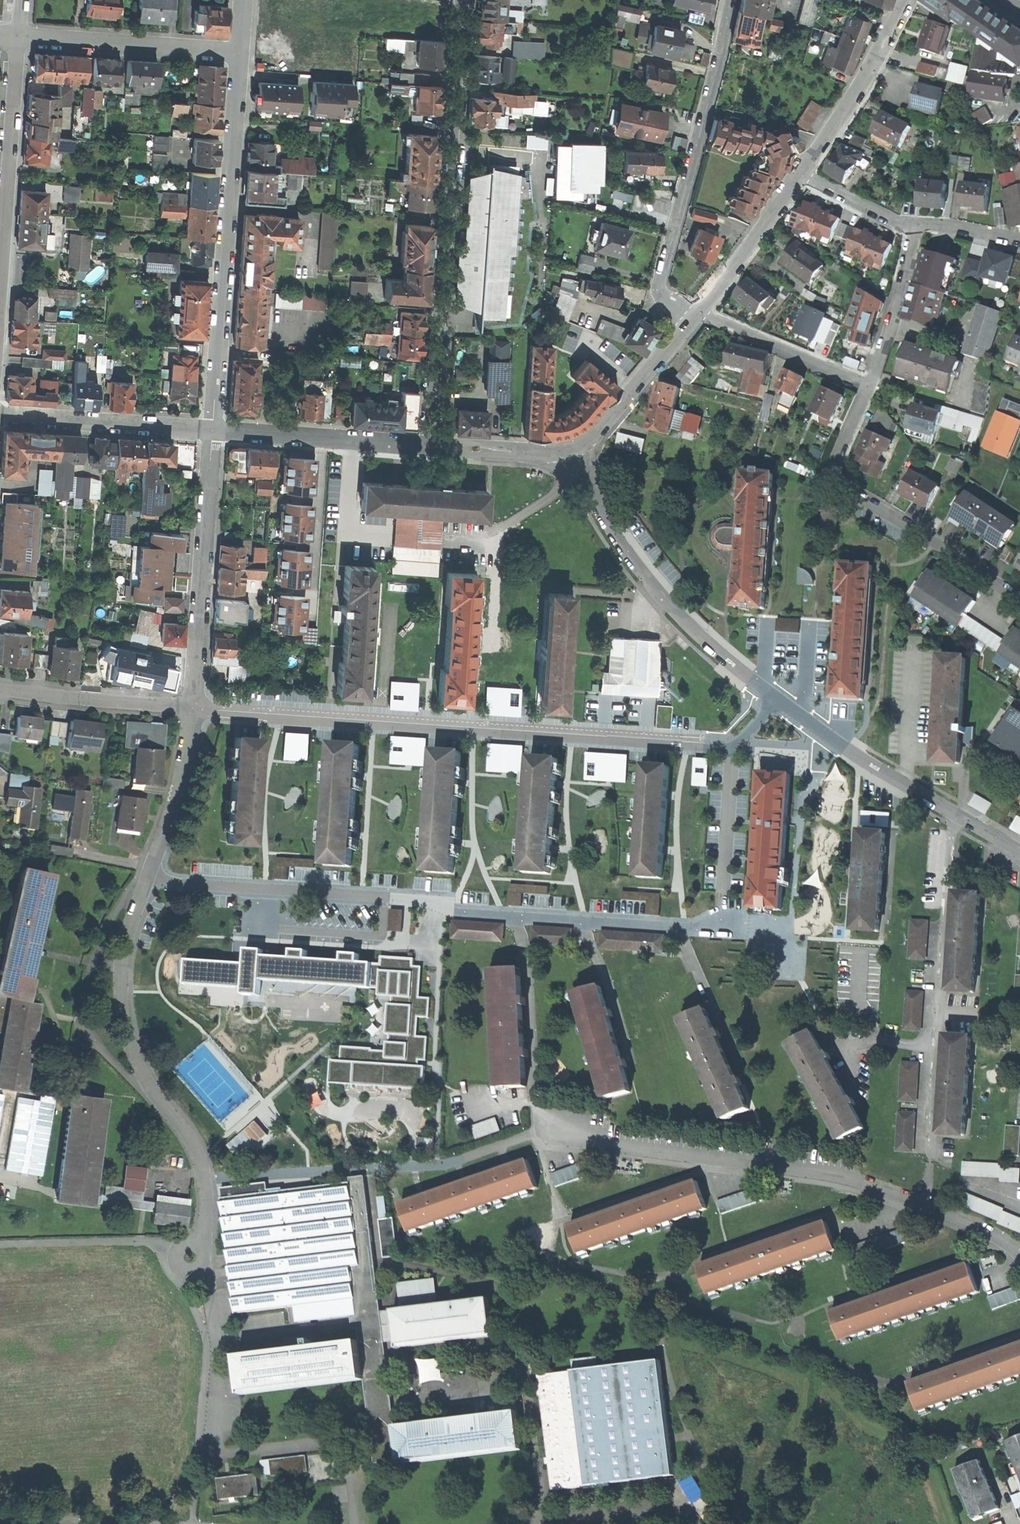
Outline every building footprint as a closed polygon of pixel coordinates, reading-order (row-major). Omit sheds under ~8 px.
[(84,14),(94,15),(94,16),(105,17),(105,16),(116,17),(117,10),(120,10),(122,0),(85,0),(84,2),(85,2),(84,14)] [(137,7),(142,7),(141,19),(169,21),(171,0),(138,0),(137,7)] [(479,19),(498,20),(502,20),(503,0),(480,0),(480,1),(479,1),(479,8),(480,8),(479,19)] [(666,0),(694,7),(704,9),(706,10),(708,0),(666,0)] [(764,16),(768,0),(742,0),(739,11),(760,15),(764,16)] [(795,22),(811,25),(818,0),(801,0),(795,22)] [(922,1),(949,20),(950,19),(955,23),(957,20),(970,29),(984,8),(985,8),(974,0),(922,0),(922,1)] [(616,3),(614,13),(628,16),(630,7),(616,3)] [(227,6),(198,4),(198,10),(194,10),(192,28),(200,29),(200,34),(225,36),(227,6)] [(704,9),(694,7),(692,13),(702,15),(704,9)] [(970,29),(980,36),(998,49),(1019,65),(1019,33),(984,8),(970,29)] [(754,45),(760,15),(739,11),(733,40),(754,45)] [(702,15),(692,13),(688,12),(686,20),(700,24),(702,15)] [(867,21),(848,14),(835,48),(827,46),(821,60),(829,63),(829,64),(848,71),(867,21)] [(780,19),(768,17),(766,27),(778,29),(780,19)] [(474,18),(473,39),(483,39),(483,45),(495,46),(495,37),(497,37),(498,24),(498,20),(479,19),(474,18)] [(498,20),(498,24),(504,25),(504,30),(512,31),(513,21),(502,20),(498,20)] [(930,23),(922,50),(942,56),(950,29),(930,23)] [(680,31),(652,25),(651,31),(647,49),(675,55),(675,54),(690,57),(692,44),(677,41),(680,31)] [(647,49),(651,31),(631,28),(627,45),(647,49)] [(830,31),(823,29),(819,41),(825,43),(830,31)] [(387,36),(387,49),(405,49),(405,36),(387,36)] [(973,71),(994,74),(1018,75),(1019,68),(1019,66),(997,62),(998,54),(995,52),(998,49),(980,36),(973,71)] [(443,41),(417,39),(417,49),(415,49),(415,56),(416,56),(416,64),(441,66),(443,41)] [(511,40),(511,57),(527,57),(528,41),(511,40)] [(610,45),(609,63),(626,67),(630,50),(610,45)] [(711,49),(702,47),(698,61),(707,64),(711,49)] [(768,48),(766,56),(780,59),(782,51),(768,48)] [(58,80),(58,79),(60,55),(33,53),(31,78),(58,80)] [(472,54),(471,78),(497,79),(497,73),(493,73),(494,55),(472,54)] [(60,55),(58,79),(68,80),(68,81),(76,82),(76,81),(85,81),(86,57),(60,55)] [(509,80),(511,57),(503,56),(501,79),(509,80)] [(119,59),(93,57),(92,82),(101,82),(101,84),(109,84),(109,83),(118,83),(119,59)] [(156,61),(126,59),(125,81),(132,81),(132,89),(150,89),(150,82),(155,83),(156,61)] [(671,69),(645,64),(643,71),(640,84),(640,85),(667,91),(671,69)] [(953,64),(948,81),(954,83),(965,86),(969,68),(953,64)] [(199,65),(196,102),(220,103),(223,67),(199,65)] [(921,65),(919,74),(937,79),(940,70),(921,65)] [(640,84),(643,71),(629,68),(626,81),(640,84)] [(398,83),(399,73),(389,72),(389,78),(389,82),(398,83)] [(413,73),(399,72),(399,73),(398,83),(405,83),(412,84),(413,73)] [(428,73),(413,73),(412,84),(427,85),(428,73)] [(1008,78),(973,74),(970,97),(1005,101),(1008,78)] [(256,77),(254,108),(295,112),(297,80),(256,77)] [(351,82),(310,79),(308,113),(349,116),(351,82)] [(398,83),(389,82),(388,82),(387,91),(399,92),(405,92),(405,83),(398,83)] [(399,92),(399,95),(412,95),(412,102),(413,102),(413,110),(437,112),(439,86),(427,85),(412,84),(405,83),(405,92),(399,92)] [(965,86),(954,83),(952,90),(966,94),(968,86),(965,86)] [(179,86),(178,101),(186,101),(188,101),(188,86),(179,86)] [(58,87),(57,95),(56,103),(66,104),(67,88),(58,87)] [(90,106),(91,89),(91,87),(82,87),(81,105),(90,106)] [(944,93),(921,87),(915,107),(939,114),(944,93)] [(100,90),(91,89),(90,106),(99,106),(100,90)] [(124,97),(123,101),(131,102),(132,91),(124,91),(124,97)] [(493,102),(496,102),(519,104),(519,108),(532,109),(533,93),(493,91),(492,98),(493,98),(493,102)] [(57,95),(27,92),(25,114),(28,114),(27,121),(25,121),(24,135),(47,137),(54,137),(56,103),(57,95)] [(492,98),(469,97),(467,123),(491,125),(492,113),(495,113),(496,102),(493,102),(493,98),(492,98)] [(809,99),(794,122),(805,130),(820,106),(809,99)] [(186,101),(178,101),(167,100),(167,103),(170,103),(169,113),(185,113),(186,101)] [(220,103),(196,102),(192,102),(192,112),(194,112),(193,130),(218,132),(220,103)] [(637,107),(621,103),(615,129),(630,132),(630,133),(637,135),(638,134),(654,137),(660,112),(644,108),(644,107),(637,105),(637,107)] [(90,106),(81,105),(76,104),(74,135),(87,137),(90,106)] [(982,126),(996,120),(990,106),(976,112),(982,126)] [(877,131),(872,141),(891,150),(894,144),(902,148),(912,128),(885,114),(881,120),(876,131),(877,131)] [(431,116),(412,115),(412,123),(430,124),(431,116)] [(745,145),(752,147),(756,145),(757,142),(759,143),(762,148),(759,150),(762,156),(758,159),(756,166),(752,165),(750,176),(745,175),(741,186),(738,186),(735,196),(731,195),(727,208),(749,214),(752,206),(755,206),(756,200),(758,201),(761,193),(763,194),(766,185),(769,186),(770,179),(772,180),(775,171),(769,170),(770,165),(781,168),(783,158),(779,157),(779,155),(778,151),(785,147),(780,139),(784,137),(781,131),(772,128),(769,131),(752,126),(753,123),(746,121),(744,127),(736,125),(735,128),(727,126),(729,119),(722,118),(721,121),(713,119),(708,138),(718,141),(717,144),(731,148),(731,145),(744,148),(745,145)] [(186,129),(171,128),(171,136),(185,137),(186,129)] [(433,181),(436,135),(406,133),(403,179),(405,179),(433,181)] [(548,146),(548,133),(528,133),(528,146),(548,146)] [(47,137),(24,135),(22,161),(46,163),(47,137)] [(168,136),(153,135),(153,142),(168,143),(168,136)] [(677,149),(680,136),(673,135),(670,147),(677,149)] [(862,154),(868,140),(855,135),(853,142),(852,141),(849,148),(862,154)] [(686,138),(680,136),(677,149),(683,150),(686,138)] [(218,138),(193,137),(192,161),(216,163),(218,138)] [(795,148),(794,146),(796,144),(796,139),(793,137),(789,137),(786,139),(792,150),(793,149),(792,148),(794,147),(794,148),(795,148)] [(72,149),(73,139),(56,138),(55,148),(72,149)] [(168,143),(153,142),(152,150),(167,151),(168,143)] [(269,170),(270,164),(271,152),(273,152),(274,147),(271,147),(271,143),(247,142),(245,168),(269,170)] [(600,144),(569,143),(569,145),(555,145),(554,196),(561,196),(561,197),(585,202),(586,195),(581,194),(582,188),(595,189),(595,182),(599,182),(600,144)] [(849,148),(845,146),(840,154),(858,166),(865,155),(862,154),(849,148)] [(660,151),(624,150),(623,177),(648,178),(648,171),(659,172),(660,151)] [(167,154),(152,153),(152,161),(166,162),(167,154)] [(839,153),(826,172),(846,185),(858,166),(840,154),(839,153)] [(875,159),(865,155),(858,166),(865,172),(875,159)] [(269,170),(270,170),(294,172),(312,173),(313,158),(297,157),(297,161),(279,159),(278,164),(270,164),(269,170)] [(958,167),(958,173),(965,174),(965,171),(967,159),(959,158),(958,167)] [(166,169),(166,162),(152,161),(151,168),(162,169),(166,169)] [(958,167),(951,166),(950,179),(957,180),(958,173),(958,167)] [(486,173),(469,177),(466,230),(466,235),(459,235),(459,244),(458,244),(455,283),(457,283),(455,302),(477,309),(476,325),(516,321),(528,274),(523,270),(526,220),(531,218),(527,177),(487,167),(486,173)] [(243,192),(255,193),(260,196),(269,197),(269,194),(269,186),(270,170),(269,170),(245,168),(243,192)] [(184,170),(166,169),(162,169),(162,179),(183,181),(184,170)] [(283,195),(269,194),(269,197),(260,196),(255,193),(243,192),(243,201),(292,205),(294,172),(270,170),(269,186),(283,187),(283,195)] [(190,171),(188,204),(213,205),(215,173),(190,171)] [(405,186),(405,179),(403,179),(386,178),(386,194),(394,195),(395,189),(405,190),(405,186)] [(921,184),(920,209),(946,210),(947,200),(948,194),(947,194),(947,185),(937,185),(937,184),(932,184),(933,179),(924,178),(924,184),(921,184)] [(407,186),(406,206),(431,207),(433,181),(405,179),(405,186),(407,186)] [(963,185),(961,208),(977,209),(977,212),(988,213),(992,182),(982,181),(981,187),(963,185)] [(79,186),(63,185),(62,201),(78,202),(79,186)] [(1019,227),(1019,187),(1003,190),(1011,228),(1019,227)] [(20,190),(18,212),(44,214),(45,191),(20,190)] [(167,203),(160,202),(159,214),(187,215),(188,204),(176,203),(167,203)] [(186,236),(211,238),(213,205),(188,204),(187,215),(186,236)] [(823,213),(824,211),(806,204),(802,214),(799,212),(793,226),(815,235),(823,213)] [(693,207),(690,217),(712,223),(714,213),(693,207)] [(1004,210),(995,211),(997,226),(1006,225),(1004,210)] [(319,239),(333,240),(334,240),(336,212),(321,211),(319,239)] [(44,214),(18,212),(16,245),(41,247),(44,214)] [(264,283),(266,283),(268,256),(266,256),(268,233),(277,234),(276,243),(296,244),(297,218),(275,216),(275,214),(255,213),(255,214),(242,214),(237,290),(264,292),(264,283)] [(841,220),(823,213),(815,235),(814,237),(832,244),(841,220)] [(598,229),(592,227),(589,239),(595,240),(593,248),(621,255),(622,253),(625,254),(628,245),(624,244),(628,229),(600,221),(598,229)] [(426,270),(429,225),(404,223),(403,230),(400,230),(398,261),(400,261),(400,268),(402,268),(426,270)] [(849,226),(843,224),(837,237),(844,239),(849,226)] [(703,230),(697,228),(688,251),(709,259),(718,236),(710,233),(712,229),(704,226),(703,230)] [(856,229),(849,226),(844,239),(850,242),(856,229)] [(876,237),(858,230),(848,254),(866,261),(875,239),(876,237)] [(89,234),(69,233),(68,248),(66,248),(66,252),(68,252),(67,268),(87,269),(89,234)] [(186,236),(185,236),(184,252),(190,252),(190,262),(195,262),(196,264),(201,264),(202,263),(207,263),(208,253),(209,253),(211,238),(186,236)] [(333,240),(319,239),(317,271),(331,271),(333,240)] [(893,246),(875,239),(866,261),(866,263),(884,270),(893,246)] [(798,242),(783,263),(813,285),(826,267),(806,253),(809,250),(798,242)] [(158,254),(146,253),(144,269),(176,271),(177,253),(158,251),(158,254)] [(1011,287),(1019,260),(989,252),(986,264),(969,259),(964,280),(981,285),(982,280),(1011,287)] [(594,257),(579,253),(575,268),(590,272),(594,257)] [(942,293),(948,295),(949,296),(959,262),(928,253),(918,287),(942,293)] [(426,270),(402,268),(401,278),(384,277),(383,297),(424,299),(426,270)] [(576,289),(578,281),(563,277),(559,293),(574,297),(576,289)] [(592,293),(594,281),(579,278),(578,281),(576,289),(592,293)] [(208,281),(180,279),(176,334),(204,336),(208,281)] [(365,281),(350,280),(348,302),(364,303),(365,281)] [(619,286),(595,280),(594,281),(592,293),(590,298),(615,303),(619,286)] [(751,281),(737,299),(760,317),(766,309),(769,311),(777,301),(751,281)] [(941,297),(942,293),(918,287),(916,286),(906,318),(933,326),(935,319),(941,320),(947,299),(941,297)] [(48,287),(47,296),(75,298),(76,289),(48,287)] [(261,333),(264,333),(264,325),(266,325),(266,319),(262,318),(262,315),(266,315),(266,310),(266,302),(263,302),(264,292),(237,290),(233,344),(261,346),(261,333)] [(866,293),(863,291),(851,330),(856,332),(853,343),(869,348),(873,337),(870,336),(878,312),(880,313),(883,303),(876,299),(876,296),(867,290),(866,293)] [(974,304),(980,305),(993,309),(996,297),(978,292),(974,304)] [(326,297),(275,293),(274,307),(325,311),(326,297)] [(574,297),(559,293),(550,315),(565,320),(574,297)] [(13,294),(11,318),(33,319),(34,309),(37,309),(37,302),(34,302),(34,296),(13,294)] [(964,355),(978,359),(988,362),(1004,313),(993,309),(980,305),(964,355)] [(828,322),(830,318),(809,309),(797,336),(818,345),(819,342),(828,322)] [(399,311),(397,333),(422,335),(423,312),(399,311)] [(629,331),(623,341),(641,353),(656,329),(638,317),(629,331)] [(11,318),(9,344),(34,345),(34,337),(36,337),(36,331),(41,331),(41,326),(36,325),(36,319),(33,319),(11,318)] [(623,341),(629,331),(600,319),(594,332),(622,343),(623,341)] [(55,321),(44,321),(44,340),(60,340),(61,328),(55,328),(55,321)] [(834,348),(842,328),(828,322),(819,342),(834,348)] [(379,323),(378,332),(389,333),(390,324),(379,323)] [(378,332),(363,331),(363,343),(388,344),(389,333),(378,332)] [(422,335),(397,333),(396,356),(420,357),(422,335)] [(1018,337),(1008,361),(1019,367),(1019,337),(1018,337)] [(177,342),(163,341),(162,349),(176,349),(177,342)] [(489,360),(506,361),(507,341),(490,341),(489,360)] [(545,437),(547,414),(551,345),(530,344),(524,437),(545,438),(545,437)] [(962,363),(908,345),(898,376),(951,394),(962,363)] [(772,356),(732,346),(728,366),(747,371),(767,376),(772,356)] [(42,349),(42,358),(50,358),(57,359),(57,350),(42,349)] [(187,355),(172,354),(171,376),(193,378),(194,365),(195,363),(195,358),(192,355),(188,355),(187,355)] [(104,370),(104,367),(105,357),(96,356),(95,370),(104,370)] [(50,358),(42,358),(22,357),(21,365),(50,367),(50,358)] [(230,382),(255,384),(257,358),(242,357),(242,360),(232,359),(230,382)] [(694,358),(675,381),(691,385),(706,368),(694,358)] [(585,388),(602,402),(603,403),(617,386),(584,359),(570,375),(585,388)] [(988,362),(978,359),(976,367),(978,367),(990,371),(992,364),(988,362)] [(74,360),(73,382),(79,382),(79,373),(81,373),(81,369),(84,369),(85,361),(74,360)] [(506,361),(489,360),(487,393),(504,394),(506,361)] [(990,371),(978,367),(976,374),(978,375),(990,379),(992,372),(990,371)] [(805,379),(787,370),(778,389),(787,394),(781,405),(793,411),(799,398),(797,397),(805,379)] [(767,378),(767,376),(747,371),(741,394),(766,400),(767,395),(771,379),(767,378)] [(7,374),(5,400),(51,404),(53,380),(39,378),(38,393),(30,392),(32,376),(7,374)] [(990,379),(978,375),(976,382),(977,382),(990,386),(992,379),(990,379)] [(192,392),(193,378),(171,376),(169,399),(184,400),(185,401),(190,401),(192,398),(193,393),(192,392)] [(321,396),(322,385),(322,379),(301,378),(299,415),(320,416),(321,396)] [(71,405),(95,406),(97,384),(90,383),(91,379),(83,379),(83,382),(79,382),(73,382),(71,405)] [(110,381),(108,407),(130,409),(132,382),(110,381)] [(255,384),(230,382),(228,410),(253,412),(254,404),(257,402),(258,391),(255,389),(255,384)] [(990,386),(977,382),(975,389),(976,390),(989,394),(992,387),(990,386)] [(655,406),(675,411),(681,389),(660,384),(655,406)] [(268,385),(261,385),(260,399),(267,399),(268,385)] [(268,385),(267,399),(275,400),(275,386),(268,385)] [(322,385),(321,396),(324,396),(323,417),(329,417),(331,386),(322,385)] [(585,388),(572,405),(568,408),(565,410),(561,412),(556,414),(552,415),(547,414),(545,437),(555,436),(560,435),(564,434),(568,433),(572,431),(577,428),(581,425),(584,422),(588,419),(602,402),(585,388)] [(845,398),(825,388),(813,413),(833,423),(845,398)] [(989,394),(976,390),(974,397),(975,397),(988,401),(990,394),(989,394)] [(776,397),(767,395),(766,400),(764,411),(772,413),(776,397)] [(988,401),(975,397),(973,404),(974,404),(987,409),(989,401),(988,401)] [(363,402),(352,401),(351,425),(376,427),(377,403),(369,402),(369,398),(363,398),(363,402)] [(385,403),(377,403),(376,427),(400,428),(402,404),(392,404),(392,399),(385,398),(385,403)] [(1019,422),(1019,405),(1005,399),(1000,413),(1019,422)] [(343,403),(335,402),(334,418),(342,418),(343,403)] [(987,409),(974,404),(972,412),(986,416),(988,409),(987,409)] [(959,420),(961,412),(939,405),(936,413),(943,415),(959,420)] [(675,411),(655,406),(649,430),(671,436),(677,411),(675,411)] [(909,429),(910,429),(909,431),(910,436),(924,440),(926,434),(936,437),(942,418),(943,415),(936,413),(916,406),(914,416),(913,416),(909,429)] [(888,413),(881,408),(874,423),(891,431),(895,422),(891,417),(888,413)] [(456,409),(455,432),(485,434),(486,411),(456,409)] [(769,423),(772,413),(764,411),(761,421),(769,423)] [(970,442),(977,445),(985,419),(961,412),(959,420),(943,415),(942,418),(944,418),(942,426),(957,431),(960,425),(972,428),(970,442)] [(985,448),(1009,458),(1019,430),(1019,422),(1000,413),(985,448)] [(701,417),(689,414),(685,431),(697,434),(701,417)] [(56,456),(57,434),(3,430),(0,467),(0,473),(21,475),(22,454),(56,456)] [(890,441),(870,432),(859,457),(864,459),(862,462),(868,464),(865,471),(879,477),(884,466),(879,465),(890,441)] [(78,460),(80,436),(57,434),(56,456),(54,468),(52,495),(67,496),(67,493),(68,473),(69,468),(65,468),(66,459),(78,460)] [(646,441),(620,434),(617,448),(643,454),(646,441)] [(115,438),(94,437),(93,444),(89,444),(88,463),(113,465),(113,463),(115,438)] [(115,438),(113,463),(133,465),(133,467),(142,468),(142,458),(144,440),(115,438)] [(144,440),(142,458),(154,459),(154,455),(163,455),(162,461),(170,461),(171,443),(166,442),(166,441),(144,440)] [(231,460),(235,460),(234,473),(272,475),(273,449),(236,447),(236,448),(232,448),(229,451),(228,457),(231,460)] [(288,465),(283,464),(283,473),(312,475),(313,458),(288,457),(288,465)] [(142,458),(142,468),(139,496),(168,498),(168,492),(158,491),(159,477),(152,477),(154,459),(142,458)] [(819,475),(820,468),(803,465),(802,472),(819,475)] [(52,495),(54,468),(41,467),(38,493),(52,495)] [(189,469),(178,468),(177,476),(189,477),(189,469)] [(122,470),(113,469),(112,477),(112,482),(119,482),(120,477),(121,477),(122,470)] [(312,475),(283,473),(282,482),(286,482),(286,490),(299,491),(311,492),(312,475)] [(742,502),(744,502),(743,514),(741,514),(741,522),(742,522),(742,528),(725,527),(723,528),(722,528),(719,530),(718,531),(716,534),(716,536),(716,538),(716,541),(718,544),(720,546),(721,547),(723,548),(725,548),(740,549),(740,559),(739,559),(738,565),(739,566),(738,579),(737,579),(735,607),(766,609),(768,568),(769,568),(770,560),(769,560),(771,524),(772,524),(773,516),(772,516),(774,475),(744,473),(742,502)] [(914,473),(903,493),(914,499),(914,500),(929,509),(941,488),(914,473)] [(82,474),(75,474),(73,493),(81,494),(82,486),(82,474)] [(271,479),(256,478),(255,491),(270,492),(271,479)] [(486,491),(362,483),(361,509),(394,511),(440,514),(484,517),(486,491)] [(0,491),(0,501),(4,501),(15,502),(16,492),(0,491)] [(81,494),(73,493),(73,501),(81,501),(81,494)] [(968,494),(953,516),(1002,549),(1017,527),(968,494)] [(168,498),(139,496),(138,515),(156,516),(157,511),(167,512),(168,498)] [(34,503),(15,502),(4,501),(3,515),(33,517),(34,503)] [(284,510),(280,510),(280,519),(309,521),(310,504),(298,503),(284,502),(284,510)] [(440,514),(394,511),(392,545),(438,548),(440,514)] [(33,517),(3,515),(2,528),(32,530),(33,517)] [(309,521),(280,519),(279,528),(283,528),(282,536),(295,537),(308,538),(309,521)] [(32,530),(2,528),(1,541),(31,543),(32,530)] [(149,545),(168,546),(178,547),(179,533),(150,531),(149,545)] [(30,556),(31,543),(1,541),(0,554),(30,556)] [(217,564),(240,566),(240,563),(242,546),(219,544),(217,564)] [(139,545),(138,558),(167,560),(168,546),(149,545),(139,545)] [(438,548),(392,545),(391,558),(437,561),(437,558),(438,548)] [(252,561),(252,567),(264,568),(266,547),(253,546),(252,561)] [(1014,550),(1008,546),(1000,558),(1007,562),(1014,550)] [(281,556),(277,556),(277,565),(306,567),(307,550),(294,549),(282,548),(281,556)] [(189,551),(177,550),(174,588),(187,589),(189,551)] [(1014,550),(1007,562),(1013,566),(1019,554),(1019,553),(1014,550)] [(30,556),(0,554),(0,557),(0,568),(29,570),(30,556)] [(137,571),(167,573),(167,560),(138,558),(137,571)] [(437,561),(391,558),(390,572),(436,575),(437,561)] [(217,564),(216,589),(241,591),(242,575),(243,566),(240,566),(217,564)] [(306,567),(277,565),(276,574),(280,574),(279,582),(305,584),(306,567)] [(372,567),(344,565),(342,596),(346,596),(345,605),(340,605),(339,611),(345,611),(341,662),(338,661),(336,693),(363,694),(372,567)] [(874,567),(843,565),(841,593),(843,593),(842,607),(841,607),(840,613),(841,613),(839,650),(838,650),(837,658),(838,658),(838,670),(836,670),(834,699),(865,701),(868,660),(869,653),(868,653),(870,616),(871,616),(872,610),(871,610),(874,567)] [(252,567),(243,566),(242,575),(264,576),(264,568),(252,567)] [(136,584),(157,586),(166,586),(167,573),(137,571),(136,584)] [(474,574),(446,572),(444,603),(448,603),(443,669),(440,669),(438,699),(466,701),(474,574)] [(942,580),(931,572),(915,597),(926,605),(942,580)] [(46,580),(33,580),(33,588),(35,590),(46,590),(46,580)] [(954,587),(942,580),(926,605),(937,612),(954,587)] [(136,584),(132,584),(131,600),(157,601),(157,586),(136,584)] [(965,595),(954,587),(937,612),(948,619),(965,595)] [(26,612),(27,590),(0,588),(0,613),(14,614),(26,615),(26,612)] [(109,590),(108,600),(120,602),(121,591),(109,590)] [(570,594),(547,592),(544,638),(542,638),(541,640),(541,643),(540,643),(539,655),(543,655),(540,707),(563,708),(570,594)] [(278,603),(274,602),(274,611),(303,613),(304,596),(279,594),(278,603)] [(977,603),(965,595),(948,619),(960,627),(968,616),(977,603)] [(182,598),(163,597),(163,610),(181,611),(182,598)] [(215,598),(213,624),(235,628),(236,622),(242,622),(244,600),(215,598)] [(115,620),(117,610),(109,608),(107,618),(115,620)] [(303,613),(274,611),(273,620),(277,620),(276,628),(302,630),(303,613)] [(46,617),(26,612),(26,615),(14,614),(13,621),(44,628),(46,617)] [(1009,643),(968,616),(960,627),(1001,654),(1009,643)] [(803,619),(779,618),(778,631),(802,633),(803,619)] [(162,622),(161,641),(182,643),(183,623),(162,622)] [(1009,643),(1001,654),(1012,662),(1019,651),(1019,631),(1018,629),(1009,643)] [(131,631),(128,646),(145,649),(148,635),(131,631)] [(222,633),(213,633),(211,663),(229,664),(237,665),(238,646),(233,645),(233,634),(229,634),(229,632),(222,631),(222,633)] [(26,633),(2,632),(1,640),(5,640),(4,662),(25,663),(25,656),(24,656),(26,634),(26,633)] [(73,676),(77,648),(67,646),(68,638),(55,636),(54,645),(51,645),(51,646),(52,646),(50,663),(53,663),(51,674),(73,676)] [(609,636),(607,672),(607,673),(615,673),(615,672),(631,673),(634,637),(609,636)] [(615,672),(615,673),(613,691),(656,694),(658,671),(656,671),(658,639),(634,637),(631,673),(615,672)] [(122,644),(121,649),(115,648),(108,644),(102,652),(111,657),(111,666),(109,679),(126,683),(127,678),(148,683),(149,678),(167,682),(170,667),(152,663),(152,662),(146,661),(149,650),(145,649),(128,646),(122,644)] [(48,654),(34,653),(32,667),(46,668),(48,654)] [(969,729),(963,729),(967,659),(942,658),(936,763),(961,764),(962,734),(968,735),(969,729)] [(244,665),(237,665),(229,664),(228,680),(243,681),(244,665)] [(613,691),(615,673),(607,673),(607,672),(599,671),(598,690),(613,691)] [(391,678),(389,706),(417,708),(419,680),(391,678)] [(486,683),(484,711),(520,714),(522,685),(486,683)] [(1019,728),(1019,712),(1017,710),(1010,722),(1019,728)] [(39,720),(16,717),(14,736),(24,737),(24,734),(37,736),(39,720)] [(65,723),(50,721),(48,736),(63,738),(65,723)] [(99,725),(69,721),(66,745),(84,747),(83,750),(96,751),(99,725)] [(138,739),(137,748),(158,750),(158,744),(162,744),(163,727),(148,727),(148,723),(124,722),(123,738),(138,739)] [(1019,744),(1019,728),(1010,722),(1003,732),(1019,744)] [(314,731),(284,729),(282,758),(312,760),(314,731)] [(1019,760),(1019,744),(1003,732),(996,743),(1019,760)] [(0,733),(0,752),(6,753),(8,734),(0,733)] [(396,735),(394,764),(428,767),(430,737),(396,735)] [(258,740),(234,738),(227,843),(251,845),(258,740)] [(492,742),(490,771),(525,774),(527,745),(492,742)] [(360,746),(332,745),(325,865),(352,867),(360,746)] [(137,748),(135,748),(133,778),(143,779),(142,784),(156,785),(158,750),(137,748)] [(589,750),(587,780),(628,782),(630,753),(589,750)] [(462,753),(435,752),(427,871),(454,873),(462,753)] [(697,757),(695,786),(710,787),(712,758),(697,757)] [(559,760),(531,758),(524,872),(551,874),(559,760)] [(670,767),(646,766),(639,877),(663,879),(670,767)] [(9,773),(7,789),(21,791),(21,787),(26,787),(27,776),(9,773)] [(792,776),(761,774),(759,803),(761,803),(760,816),(759,816),(758,823),(759,823),(756,860),(756,859),(755,866),(756,866),(755,879),(754,879),(752,908),(782,910),(785,869),(786,869),(786,861),(788,825),(789,825),(789,817),(792,776)] [(123,780),(103,777),(101,786),(122,789),(123,780)] [(22,827),(35,828),(39,789),(26,787),(21,787),(21,791),(7,789),(6,789),(4,805),(21,807),(18,826),(15,826),(15,827),(22,828),(22,827)] [(72,808),(68,838),(83,840),(89,792),(74,790),(73,797),(53,794),(51,805),(72,808)] [(117,828),(138,831),(139,831),(142,811),(144,812),(146,799),(120,796),(116,828),(117,828)] [(887,834),(863,832),(856,930),(881,932),(887,834)] [(72,849),(50,845),(48,852),(70,856),(72,849)] [(2,1032),(0,1046),(0,1088),(16,1091),(20,1091),(35,1003),(23,1001),(29,978),(25,977),(48,873),(21,867),(1,955),(0,955),(0,1032),(2,1032)] [(982,896),(958,894),(951,991),(976,993),(982,896)] [(929,922),(913,921),(911,959),(926,960),(929,922)] [(504,925),(455,922),(454,938),(503,941),(504,925)] [(572,930),(535,928),(534,943),(571,946),(572,930)] [(664,936),(603,932),(602,948),(663,952),(664,936)] [(186,984),(245,988),(244,994),(261,995),(262,980),(379,987),(379,995),(393,996),(413,997),(415,967),(415,959),(382,957),(382,964),(359,963),(360,954),(345,953),(344,962),(308,959),(308,951),(293,950),(292,958),(263,957),(264,951),(247,950),(246,964),(187,960),(186,984)] [(430,1018),(432,998),(421,998),(422,967),(415,967),(413,997),(393,996),(393,1005),(389,1004),(387,1035),(390,1035),(389,1052),(389,1058),(420,1060),(427,1060),(429,1038),(418,1037),(420,1017),(430,1018)] [(521,969),(494,971),(496,1010),(497,1010),(499,1049),(498,1049),(500,1089),(527,1087),(525,1058),(529,1058),(529,1050),(525,1050),(522,1006),(526,1005),(526,998),(522,999),(521,969)] [(601,987),(577,993),(607,1099),(631,1092),(624,1068),(628,1067),(626,1060),(622,1061),(610,1018),(614,1017),(612,1010),(608,1011),(601,987)] [(924,993),(909,992),(906,1029),(922,1030),(924,993)] [(706,1009),(682,1020),(727,1120),(750,1110),(740,1087),(743,1085),(740,1078),(737,1079),(719,1039),(723,1038),(719,1031),(716,1032),(706,1009)] [(813,1032),(791,1044),(843,1141),(865,1129),(853,1107),(857,1104),(854,1098),(850,1100),(829,1061),(832,1059),(829,1053),(825,1054),(813,1032)] [(973,1038),(948,1036),(942,1134),(966,1136),(973,1038)] [(343,1046),(342,1063),(332,1062),(331,1084),(426,1089),(427,1068),(420,1068),(420,1060),(389,1058),(389,1052),(373,1051),(374,1048),(343,1046)] [(919,1064),(904,1063),(901,1101),(917,1102),(919,1064)] [(70,1094),(56,1201),(89,1205),(89,1201),(91,1192),(92,1192),(103,1105),(102,1105),(103,1099),(70,1094)] [(17,1097),(5,1168),(41,1174),(53,1103),(17,1097)] [(916,1114),(901,1113),(898,1151),(914,1152),(916,1114)] [(497,1115),(473,1122),(477,1135),(501,1127),(497,1115)] [(528,1161),(402,1205),(411,1232),(538,1188),(528,1161)] [(578,1165),(583,1177),(589,1175),(584,1162),(578,1165)] [(963,1176),(1002,1178),(1001,1182),(1019,1183),(1019,1169),(1003,1168),(1003,1164),(964,1163),(963,1176)] [(572,1167),(576,1180),(583,1177),(578,1165),(572,1167)] [(126,1166),(123,1189),(141,1191),(145,1169),(126,1166)] [(565,1169),(570,1182),(576,1180),(572,1167),(565,1169)] [(565,1169),(558,1172),(563,1185),(570,1182),(565,1169)] [(558,1172),(551,1174),(556,1187),(563,1185),(558,1172)] [(223,1198),(222,1198),(235,1314),(296,1307),(297,1322),(351,1316),(381,1313),(365,1176),(350,1178),(351,1183),(269,1193),(268,1183),(222,1188),(223,1198)] [(697,1181),(571,1226),(581,1254),(707,1209),(697,1181)] [(757,1188),(762,1201),(768,1198),(764,1185),(757,1188)] [(91,1192),(89,1201),(153,1209),(153,1203),(140,1201),(122,1199),(123,1189),(105,1187),(104,1193),(92,1192),(91,1192)] [(751,1190),(756,1203),(762,1201),(757,1188),(751,1190)] [(141,1191),(123,1189),(122,1199),(140,1201),(141,1191)] [(745,1192),(749,1205),(756,1203),(751,1190),(745,1192)] [(964,1191),(958,1204),(1000,1222),(999,1224),(1019,1233),(1019,1218),(1004,1211),(1005,1209),(964,1191)] [(738,1194),(742,1207),(749,1205),(745,1192),(738,1194)] [(382,1220),(389,1219),(387,1193),(379,1194),(382,1220)] [(731,1197),(736,1210),(742,1207),(738,1194),(731,1197)] [(724,1199),(729,1212),(736,1210),(731,1197),(724,1199)] [(724,1199),(718,1201),(722,1214),(729,1212),(724,1199)] [(153,1203),(153,1209),(152,1211),(151,1211),(151,1214),(152,1214),(151,1223),(185,1227),(188,1206),(154,1201),(153,1203)] [(382,1220),(380,1220),(385,1258),(399,1257),(395,1218),(389,1219),(382,1220)] [(827,1223),(701,1267),(710,1294),(837,1250),(827,1223)] [(902,1229),(907,1242),(913,1240),(909,1227),(902,1229)] [(896,1231),(900,1244),(907,1242),(902,1229),(896,1231)] [(889,1234),(893,1247),(900,1244),(896,1231),(889,1234)] [(882,1236),(887,1249),(893,1247),(889,1234),(882,1236)] [(876,1238),(880,1251),(887,1249),(882,1236),(876,1238)] [(869,1241),(874,1254),(880,1251),(876,1238),(869,1241)] [(863,1243),(867,1256),(874,1254),(869,1241),(863,1243)] [(863,1243),(856,1245),(860,1259),(867,1256),(863,1243)] [(856,1245),(849,1248),(854,1261),(860,1259),(856,1245)] [(832,1313),(842,1340),(979,1292),(969,1264),(832,1313)] [(397,1336),(398,1345),(495,1334),(490,1299),(438,1305),(435,1280),(400,1284),(403,1309),(394,1311),(397,1336)] [(1008,1290),(1013,1302),(1019,1300),(1015,1287),(1008,1290)] [(1002,1292),(1007,1305),(1013,1302),(1008,1290),(1002,1292)] [(995,1294),(1000,1307),(1007,1305),(1002,1292),(995,1294)] [(995,1294),(989,1297),(994,1310),(1000,1307),(995,1294)] [(397,1336),(394,1311),(381,1313),(352,1316),(353,1329),(358,1329),(360,1342),(364,1376),(364,1380),(365,1380),(375,1463),(400,1460),(396,1427),(385,1338),(397,1336)] [(243,1391),(364,1376),(360,1342),(314,1347),(313,1341),(307,1341),(308,1348),(238,1357),(243,1395),(244,1395),(243,1391)] [(911,1384),(920,1411),(1019,1375),(1019,1345),(911,1384)] [(575,1361),(576,1371),(538,1376),(552,1491),(675,1476),(661,1360),(592,1369),(591,1359),(575,1361)] [(518,1411),(396,1427),(400,1460),(401,1465),(402,1465),(401,1461),(521,1446),(522,1449),(523,1449),(518,1411)] [(1008,1442),(1011,1450),(1014,1449),(1017,1457),(1019,1456),(1019,1437),(1008,1442)] [(270,1457),(262,1458),(264,1472),(272,1471),(270,1457)] [(981,1461),(955,1470),(964,1494),(965,1493),(975,1519),(1000,1509),(989,1480),(988,1480),(981,1461)] [(258,1471),(218,1476),(220,1497),(260,1492),(258,1471)]
